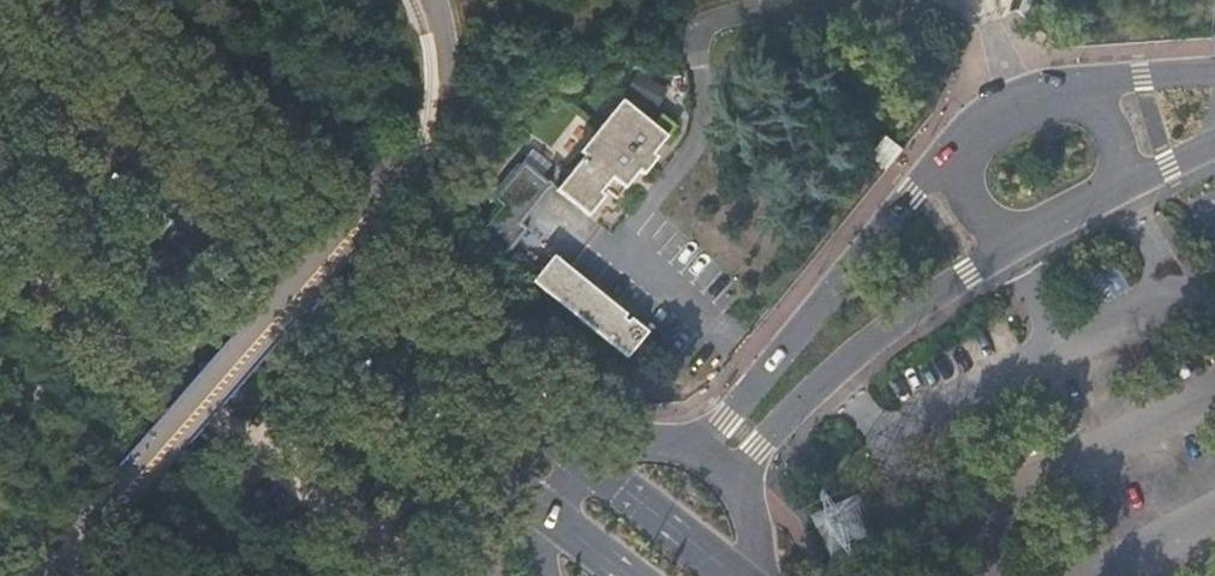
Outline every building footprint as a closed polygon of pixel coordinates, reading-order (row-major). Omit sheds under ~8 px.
[(666,89),(638,73),(627,92),(655,108),(666,89)] [(584,155),(555,190),(588,216),(604,196),(600,192),(603,188),(616,199),(638,171),(643,175),(657,157),(653,153),(675,126),(661,114),(653,124),(622,99),(579,152),(584,155)] [(887,137),(871,156),(887,170),(903,150),(887,137)] [(474,234),(503,258),(528,229),(521,223),(552,185),(522,161),(491,200),(497,205),(474,234)] [(552,255),(531,281),(625,358),(646,332),(552,255)] [(854,499),(818,510),(828,542),(864,530),(854,499)]
